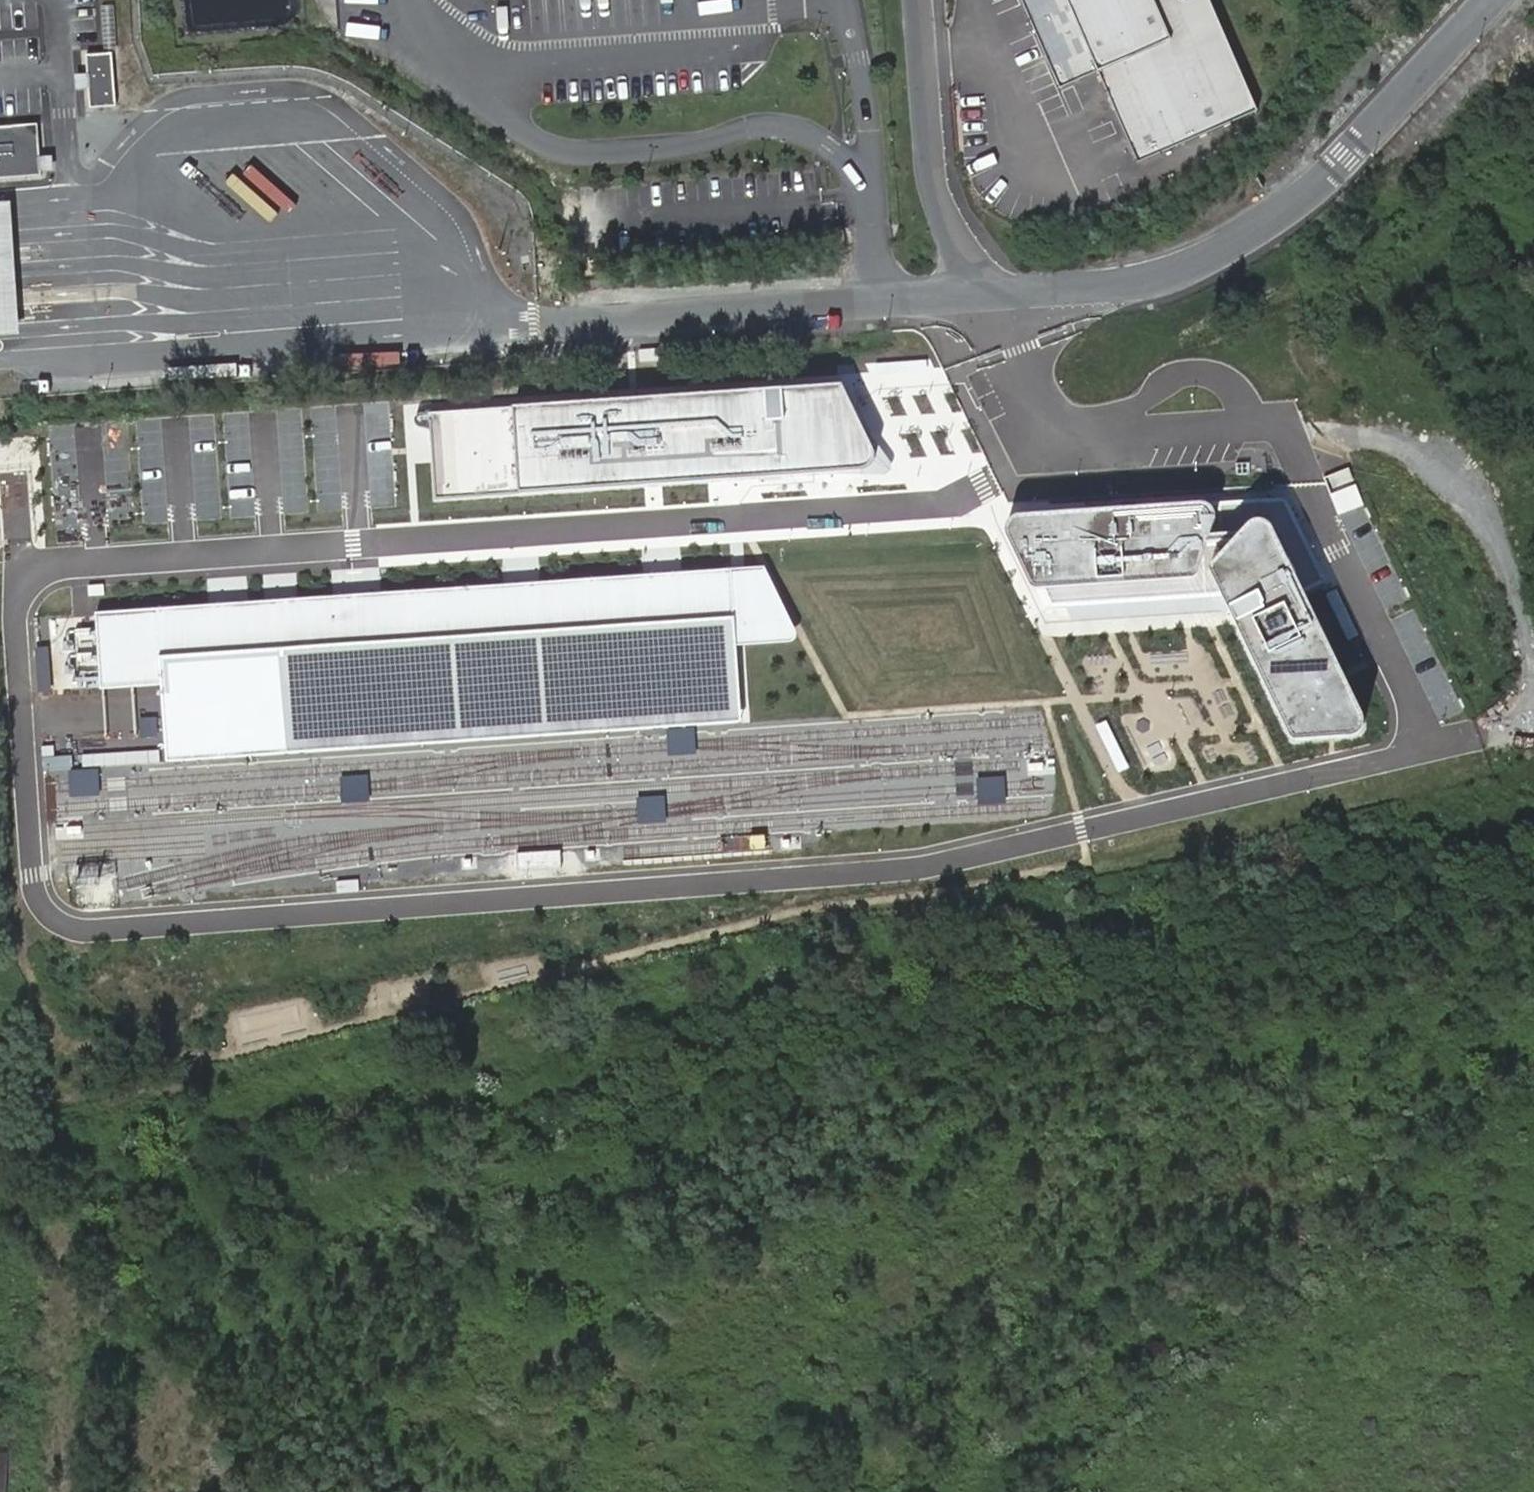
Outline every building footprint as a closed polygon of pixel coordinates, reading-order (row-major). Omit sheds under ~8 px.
[(1137,164),(1257,113),(1208,0),(1187,0),(1179,3),(1178,0),(1020,0),(1059,90),(1098,73),(1137,164)] [(113,53),(86,55),(90,109),(116,107),(113,53)] [(41,176),(37,124),(0,127),(0,179),(41,176)] [(21,335),(18,298),(10,202),(0,203),(0,337),(21,335)] [(837,393),(428,417),(432,497),(889,475),(837,393)] [(1273,511),(1012,534),(1054,609),(1224,595),(1304,756),(1382,738),(1273,511)] [(771,569),(99,623),(104,687),(167,682),(174,761),(745,715),(739,645),(804,641),(771,569)]
